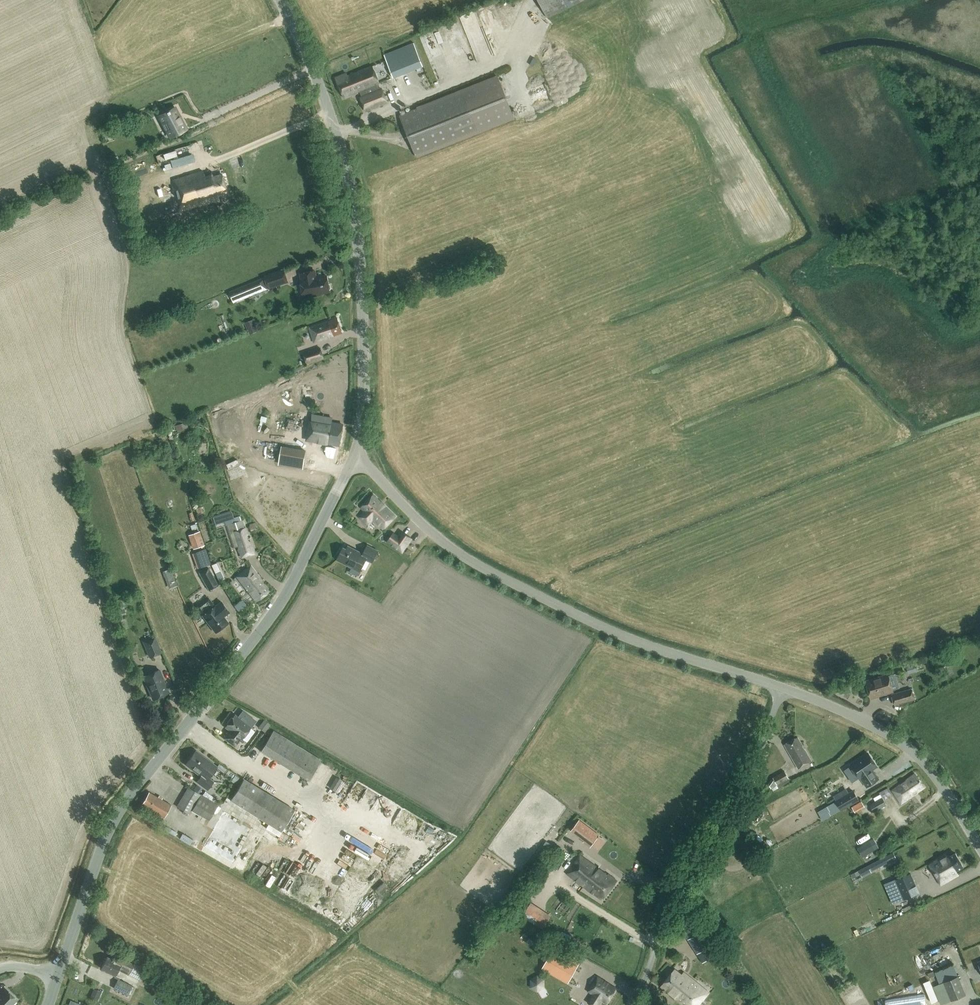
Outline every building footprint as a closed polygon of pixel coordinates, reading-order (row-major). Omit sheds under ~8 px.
[(499,2),(505,25),(515,23),(510,0),(499,2)] [(546,16),(580,0),(540,0),(546,16)] [(534,17),(527,25),(542,37),(549,29),(534,17)] [(468,40),(481,37),(479,24),(466,26),(468,40)] [(546,78),(565,33),(551,27),(535,66),(536,67),(534,73),(546,78)] [(414,42),(384,54),(393,77),(423,65),(414,42)] [(379,83),(373,66),(348,76),(347,73),(336,77),(344,97),(360,91),(362,96),(361,96),(366,110),(387,102),(382,88),(380,89),(378,83),(379,83)] [(497,77),(400,115),(416,156),(513,118),(497,77)] [(178,120),(172,109),(163,114),(166,120),(163,122),(170,136),(186,128),(181,118),(178,120)] [(187,144),(161,154),(164,161),(190,151),(187,144)] [(181,208),(227,196),(221,173),(213,175),(212,173),(205,175),(203,170),(173,179),(181,208)] [(284,269),(265,276),(269,287),(288,281),(284,269)] [(315,270),(301,273),(302,278),(301,279),(304,297),(321,294),(321,292),(330,291),(330,289),(331,288),(331,284),(329,283),(327,275),(317,277),(315,270)] [(236,288),(236,289),(240,297),(248,294),(247,293),(262,287),(259,279),(236,288)] [(337,317),(309,327),(315,342),(342,332),(337,317)] [(320,347),(311,350),(302,353),(305,362),(314,359),(323,356),(320,347)] [(339,444),(343,424),(332,422),(331,425),(311,421),(308,438),(339,444)] [(304,458),(306,451),(282,444),(278,458),(302,464),(304,458)] [(359,516),(367,524),(372,518),(383,529),(396,516),(373,494),(361,507),(364,510),(359,516)] [(234,531),(238,546),(237,546),(240,558),(255,554),(252,546),(250,546),(244,527),(241,519),(232,523),(234,531)] [(188,535),(193,548),(204,544),(199,530),(188,535)] [(399,540),(392,535),(389,540),(402,550),(411,538),(404,533),(399,540)] [(337,559),(360,571),(366,559),(373,562),(378,550),(367,545),(363,553),(348,546),(347,549),(343,547),(337,559)] [(211,565),(214,572),(218,580),(225,577),(218,561),(211,565)] [(237,576),(256,601),(268,591),(261,580),(262,579),(251,565),(237,576)] [(162,571),(169,589),(176,586),(170,568),(162,571)] [(197,574),(207,591),(215,586),(205,569),(197,574)] [(196,607),(202,615),(215,632),(228,622),(224,616),(229,612),(221,601),(215,606),(215,605),(215,606),(208,597),(196,607)] [(144,641),(150,657),(162,653),(156,637),(144,641)] [(908,673),(917,670),(915,664),(906,667),(908,673)] [(159,669),(143,676),(152,698),(169,691),(159,669)] [(871,697),(893,691),(888,674),(866,681),(871,697)] [(911,689),(892,694),(895,704),(914,698),(911,689)] [(228,731),(224,737),(234,745),(240,738),(241,738),(251,726),(235,714),(233,716),(231,716),(227,721),(227,723),(225,726),(231,730),(229,732),(228,731)] [(257,722),(262,728),(268,723),(264,717),(257,722)] [(261,751),(308,779),(321,759),(273,730),(261,751)] [(812,761),(798,736),(785,743),(798,768),(812,761)] [(217,766),(195,749),(185,763),(201,775),(196,781),(207,789),(213,781),(208,777),(217,766)] [(868,752),(851,764),(859,777),(861,777),(867,786),(879,778),(874,772),(873,773),(871,770),(877,766),(868,752)] [(771,787),(773,786),(775,790),(790,781),(789,778),(785,771),(773,777),(768,783),(771,787)] [(915,773),(892,790),(902,803),(925,786),(915,773)] [(335,791),(342,780),(336,776),(329,787),(335,791)] [(231,799),(281,831),(294,809),(244,778),(230,799),(231,799)] [(188,786),(177,806),(190,813),(192,810),(209,819),(218,803),(188,786)] [(887,805),(883,798),(892,794),(888,787),(880,792),(882,796),(870,804),(874,812),(887,805)] [(841,810),(859,800),(853,789),(835,800),(841,810)] [(142,805),(163,817),(171,804),(150,792),(142,805)] [(855,812),(865,807),(862,801),(852,806),(855,812)] [(330,807),(328,813),(327,813),(325,820),(340,823),(343,810),(330,807)] [(225,827),(232,815),(220,808),(214,820),(225,827)] [(583,841),(589,847),(599,834),(579,818),(570,830),(584,840),(583,841)] [(253,829),(260,825),(256,819),(250,823),(253,829)] [(350,821),(348,825),(364,833),(366,829),(350,821)] [(298,836),(316,851),(320,846),(301,832),(298,836)] [(379,860),(383,854),(365,841),(360,848),(379,860)] [(866,842),(857,847),(862,857),(872,851),(866,842)] [(424,858),(432,853),(429,848),(421,853),(424,858)] [(940,885),(941,886),(953,878),(959,874),(957,871),(960,869),(964,866),(955,852),(948,856),(947,854),(943,857),(940,859),(938,857),(931,861),(927,864),(940,885)] [(581,854),(566,873),(601,900),(617,880),(608,873),(607,874),(581,854)] [(871,871),(888,862),(885,856),(858,870),(862,877),(871,872),(871,871)] [(269,883),(275,872),(262,866),(257,877),(269,883)] [(296,873),(290,882),(296,886),(302,877),(296,873)] [(895,880),(899,888),(889,892),(894,903),(904,899),(919,892),(910,873),(895,880)] [(531,902),(521,916),(542,930),(551,915),(531,902)] [(700,932),(689,939),(698,953),(709,947),(700,932)] [(952,963),(962,958),(954,937),(943,941),(952,963)] [(555,945),(542,968),(568,982),(581,960),(555,945)] [(116,951),(112,958),(107,956),(101,968),(115,975),(118,969),(136,978),(141,980),(147,967),(143,965),(134,961),(135,960),(116,951)] [(977,960),(965,964),(971,980),(979,977),(979,969),(977,960)] [(684,1004),(698,1004),(709,992),(684,971),(681,974),(675,969),(661,985),(684,1004)] [(598,976),(589,990),(593,992),(587,1001),(592,1004),(599,1004),(603,999),(606,1002),(615,988),(598,976)] [(958,976),(944,982),(933,986),(940,1004),(951,1001),(966,995),(958,976)] [(919,980),(927,1000),(935,997),(927,977),(919,980)] [(114,988),(127,994),(131,985),(118,979),(114,988)] [(102,990),(95,987),(91,997),(98,1000),(102,990)] [(11,1004),(17,999),(6,988),(0,995),(0,1004),(11,1004)]
